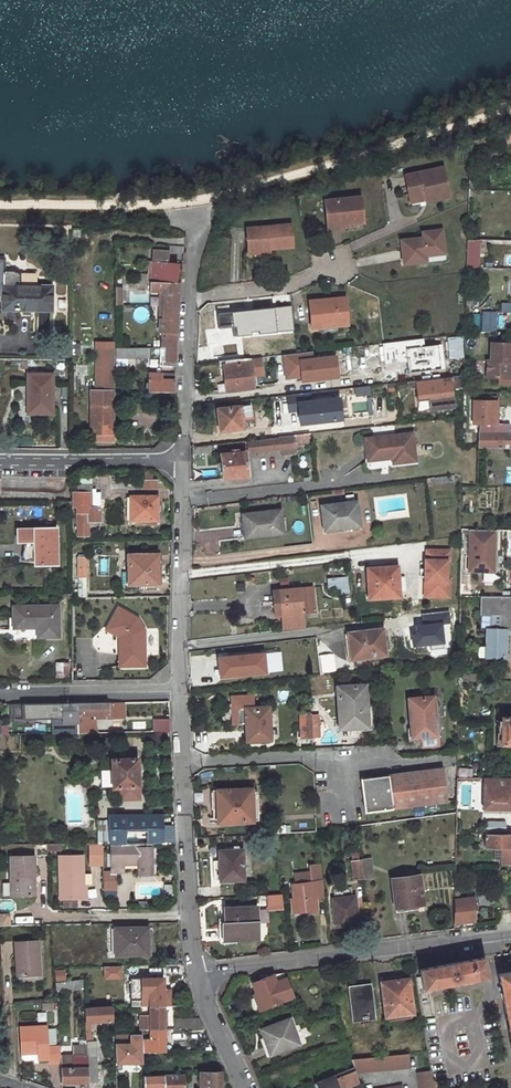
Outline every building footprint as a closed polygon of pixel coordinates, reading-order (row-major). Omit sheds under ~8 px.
[(404,174),(409,197),(425,193),(426,198),(427,200),(449,195),(442,166),(404,174)] [(469,169),(468,191),(477,191),(477,169),(469,169)] [(425,193),(409,197),(410,202),(426,198),(425,193)] [(359,197),(323,202),(326,225),(343,223),(343,225),(362,223),(359,197)] [(289,223),(246,228),(248,251),(269,249),(292,246),(289,223)] [(343,223),(326,225),(327,231),(343,229),(343,225),(343,223)] [(446,254),(443,228),(420,231),(421,236),(398,238),(402,266),(427,263),(426,257),(446,254)] [(467,239),(467,267),(476,267),(477,239),(467,239)] [(150,282),(177,282),(178,264),(171,264),(172,255),(178,254),(184,253),(184,247),(172,246),(172,253),(156,252),(150,252),(149,273),(146,273),(146,282),(148,282),(150,282)] [(113,438),(114,260),(97,260),(96,390),(91,390),(91,433),(92,433),(92,438),(113,438)] [(4,309),(53,310),(53,286),(4,285),(4,263),(0,263),(0,307),(4,307),(4,309)] [(177,333),(179,282),(177,282),(150,282),(150,291),(164,292),(163,316),(159,316),(158,332),(161,332),(177,333)] [(344,299),(308,303),(310,330),(314,329),(335,327),(346,326),(344,299)] [(501,302),(500,312),(510,312),(510,302),(501,302)] [(496,326),(496,312),(483,312),(483,326),(496,326)] [(235,320),(214,323),(218,363),(241,361),(235,320)] [(285,327),(269,329),(269,336),(286,334),(285,327)] [(159,362),(164,362),(176,363),(177,333),(161,332),(159,362)] [(446,358),(463,358),(462,336),(445,337),(446,358)] [(491,343),(491,361),(488,361),(488,385),(500,385),(500,391),(510,391),(510,364),(510,343),(491,343)] [(150,346),(116,347),(116,357),(151,357),(150,346)] [(421,364),(438,365),(438,347),(422,347),(421,364)] [(251,363),(223,366),(226,393),(254,389),(251,363)] [(148,371),(147,391),(174,392),(175,372),(148,371)] [(34,400),(27,399),(26,400),(24,401),(22,403),(21,405),(21,408),(21,409),(23,412),(26,414),(58,415),(58,372),(35,372),(34,400)] [(317,378),(292,382),(294,395),(319,392),(317,378)] [(427,400),(428,410),(454,409),(452,378),(414,380),(416,400),(427,400)] [(479,447),(505,447),(510,447),(510,431),(509,431),(509,423),(497,423),(497,400),(473,400),(473,423),(479,423),(479,447)] [(251,406),(218,410),(220,433),(242,431),(241,418),(252,417),(251,406)] [(308,419),(294,421),(296,435),(308,433),(310,433),(308,419)] [(296,435),(247,441),(248,453),(280,449),(281,455),(296,454),(295,445),(309,443),(308,433),(296,435)] [(411,433),(365,438),(368,459),(392,456),(393,462),(414,460),(411,433)] [(211,445),(192,447),(192,455),(212,453),(211,445)] [(245,452),(220,455),(222,480),(248,477),(245,452)] [(156,489),(156,481),(143,480),(143,489),(156,489)] [(77,493),(73,493),(73,503),(72,508),(78,508),(78,537),(89,537),(89,523),(101,523),(101,507),(92,507),(92,485),(77,485),(77,493)] [(131,496),(131,519),(157,520),(157,496),(131,496)] [(357,502),(323,506),(325,530),(360,526),(357,502)] [(73,503),(61,503),(60,513),(72,513),(72,508),(73,503)] [(280,509),(243,513),(244,523),(247,523),(249,536),(283,533),(280,509)] [(58,530),(19,531),(19,543),(27,543),(27,561),(36,561),(36,566),(58,566),(58,530)] [(450,558),(450,548),(427,548),(427,557),(426,557),(425,573),(429,573),(429,594),(450,594),(450,579),(447,579),(447,558),(450,558)] [(87,550),(78,550),(78,597),(88,597),(87,550)] [(157,554),(128,555),(128,584),(158,583),(157,554)] [(392,563),(362,567),(365,597),(395,594),(392,563)] [(340,576),(326,578),(328,589),(341,587),(340,576)] [(305,626),(303,612),(315,611),(312,586),(280,589),(282,614),(284,613),(287,629),(305,626)] [(280,589),(272,590),(274,614),(282,614),(280,589)] [(482,596),(482,614),(493,615),(493,628),(489,628),(488,657),(508,658),(508,634),(510,634),(510,596),(482,596)] [(60,606),(13,607),(13,628),(39,628),(39,639),(61,638),(60,606)] [(136,666),(145,666),(144,629),(137,617),(118,607),(106,629),(119,636),(124,636),(125,654),(136,654),(136,666)] [(388,629),(402,628),(401,617),(387,618),(388,629)] [(379,627),(343,631),(346,656),(381,652),(379,627)] [(120,666),(136,666),(136,654),(125,654),(124,636),(119,636),(120,666)] [(295,664),(293,649),(282,651),(284,666),(295,664)] [(282,651),(264,653),(265,667),(273,666),(273,667),(284,666),(282,651)] [(248,654),(218,658),(220,676),(231,674),(238,674),(250,672),(248,654)] [(55,662),(56,678),(69,677),(69,661),(55,662)] [(368,681),(340,684),(344,719),(372,716),(368,681)] [(441,691),(416,694),(421,735),(446,732),(441,691)] [(246,723),(247,740),(269,739),(268,722),(271,723),(270,705),(254,706),(253,695),(232,696),(234,724),(246,723)] [(120,718),(120,702),(69,703),(12,704),(12,719),(62,719),(62,710),(70,710),(70,716),(90,715),(91,718),(120,718)] [(312,715),(302,715),(303,739),(313,739),(312,732),(312,715)] [(312,715),(312,732),(321,731),(320,715),(312,715)] [(503,743),(510,743),(510,717),(504,716),(503,743)] [(169,720),(153,720),(154,732),(170,732),(169,720)] [(467,748),(458,748),(458,778),(475,778),(475,772),(467,772),(467,748)] [(138,758),(111,759),(112,787),(139,786),(138,758)] [(444,768),(362,777),(365,811),(448,801),(444,768)] [(509,778),(486,778),(485,808),(510,809),(510,778),(509,778)] [(253,793),(212,795),(212,809),(214,808),(215,822),(254,820),(253,793)] [(163,816),(106,816),(106,822),(107,845),(111,844),(138,844),(164,843),(163,816)] [(106,822),(97,822),(98,845),(104,845),(107,845),(106,822)] [(488,832),(487,847),(495,847),(503,848),(503,858),(503,862),(510,862),(510,833),(488,832)] [(126,873),(126,863),(139,863),(139,875),(152,875),(151,847),(138,847),(138,844),(111,844),(112,873),(126,873)] [(98,845),(92,845),(92,865),(104,865),(104,845),(98,845)] [(503,848),(495,847),(494,858),(503,858),(503,848)] [(243,849),(219,850),(222,881),(245,880),(243,849)] [(83,856),(59,857),(60,900),(83,900),(83,856)] [(34,857),(11,857),(11,887),(14,887),(15,897),(35,897),(34,884),(33,883),(33,878),(34,878),(34,857)] [(363,862),(353,863),(355,881),(365,880),(363,862)] [(421,874),(393,878),(398,912),(425,908),(421,874)] [(302,897),(293,898),(295,911),(319,908),(318,898),(326,898),(324,880),(301,883),(302,897)] [(492,891),(478,894),(480,906),(495,903),(492,891)] [(265,895),(266,911),(283,910),(282,894),(265,895)] [(358,923),(356,906),(359,906),(357,896),(334,898),(337,925),(358,923)] [(456,899),(455,923),(475,921),(477,921),(477,896),(456,899)] [(257,906),(224,907),(225,921),(221,922),(223,938),(258,937),(257,906)] [(0,915),(0,928),(9,927),(9,915),(0,915)] [(147,928),(116,929),(116,955),(145,954),(144,939),(147,939),(147,928)] [(40,941),(17,942),(18,960),(21,960),(22,976),(42,975),(40,941)] [(422,969),(426,987),(489,976),(485,957),(422,969)] [(120,965),(104,965),(105,977),(120,976),(120,965)] [(510,1037),(510,971),(499,974),(510,1037)] [(295,996),(284,972),(277,973),(253,983),(264,1009),(295,996)] [(165,1006),(164,997),(168,997),(168,991),(164,991),(164,978),(131,978),(131,1007),(151,1007),(165,1006)] [(383,981),(388,1017),(416,1013),(411,978),(383,981)] [(83,980),(57,983),(58,990),(84,987),(83,980)] [(343,988),(348,1024),(370,1021),(366,985),(343,988)] [(151,1016),(140,1017),(142,1029),(165,1028),(165,1006),(151,1007),(151,1016)] [(112,1008),(85,1008),(86,1024),(113,1023),(112,1008)] [(263,1027),(274,1053),(301,1041),(291,1016),(263,1027)] [(62,1056),(61,1045),(49,1046),(47,1025),(21,1027),(23,1058),(25,1060),(50,1059),(50,1063),(62,1062),(62,1056)] [(165,1028),(142,1029),(142,1034),(152,1034),(153,1051),(166,1050),(165,1028)] [(114,1035),(115,1064),(132,1063),(143,1063),(142,1034),(114,1035)] [(63,1082),(89,1081),(88,1056),(87,1044),(74,1045),(75,1055),(62,1056),(62,1062),(63,1082)] [(412,1063),(410,1051),(353,1062),(354,1066),(357,1073),(412,1063)] [(97,1056),(88,1056),(89,1081),(98,1081),(97,1056)] [(315,1082),(317,1087),(341,1087),(360,1081),(357,1073),(354,1066),(315,1082)] [(432,1068),(418,1070),(421,1087),(435,1087),(432,1068)] [(201,1073),(201,1087),(222,1087),(223,1072),(201,1073)] [(165,1074),(166,1087),(186,1087),(185,1073),(165,1074)] [(144,1075),(144,1087),(166,1087),(165,1074),(144,1075)]
